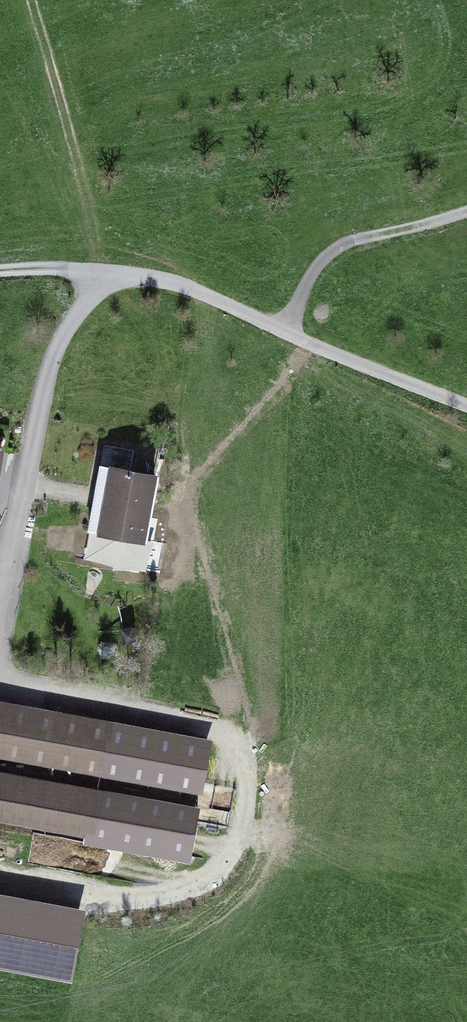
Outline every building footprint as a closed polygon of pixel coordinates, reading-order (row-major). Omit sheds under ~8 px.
[(85,408),(75,402),(70,410),(80,417),(85,408)] [(158,479),(110,469),(97,537),(144,547),(158,479)] [(201,798),(212,742),(0,703),(0,761),(201,798)] [(0,774),(0,824),(84,839),(83,846),(190,865),(200,811),(0,774)] [(0,896),(0,973),(72,986),(85,911),(0,896)]
